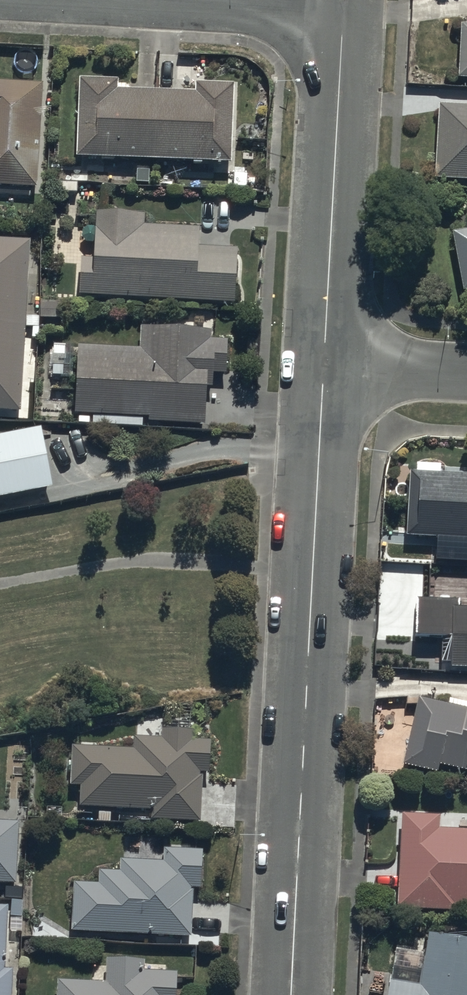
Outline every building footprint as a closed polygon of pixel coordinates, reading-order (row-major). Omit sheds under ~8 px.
[(458,83),(466,83),(466,28),(460,28),(458,83)] [(78,81),(75,159),(230,164),(233,86),(194,85),(193,94),(116,91),(116,82),(78,81)] [(36,188),(45,86),(0,82),(0,185),(36,188)] [(466,182),(466,106),(437,104),(433,181),(466,182)] [(81,259),(79,295),(232,305),(236,250),(199,247),(200,231),(144,227),(145,215),(96,212),(93,259),(81,259)] [(464,293),(466,293),(466,232),(452,235),(464,293)] [(20,411),(31,241),(0,239),(0,410),(20,411)] [(62,302),(38,302),(38,322),(62,322),(62,302)] [(80,351),(73,418),(207,423),(211,331),(140,328),(141,348),(80,351)] [(70,345),(52,345),(52,378),(70,378),(70,345)] [(55,488),(43,428),(0,437),(0,498),(55,488)] [(466,538),(466,469),(412,465),(407,534),(466,538)] [(416,599),(415,637),(451,638),(451,669),(466,669),(466,611),(456,611),(456,600),(416,599)] [(466,775),(466,708),(417,699),(405,765),(466,775)] [(69,813),(202,823),(207,753),(74,744),(69,813)] [(466,914),(466,814),(401,812),(397,911),(466,914)] [(15,884),(16,816),(0,816),(0,883),(15,884)] [(74,930),(194,937),(199,937),(200,850),(163,849),(77,879),(74,930)] [(10,907),(0,907),(0,994),(6,994),(10,907)] [(432,935),(424,976),(391,970),(387,994),(466,994),(466,941),(432,935)] [(182,962),(107,957),(105,983),(60,980),(59,994),(180,994),(182,962)]
